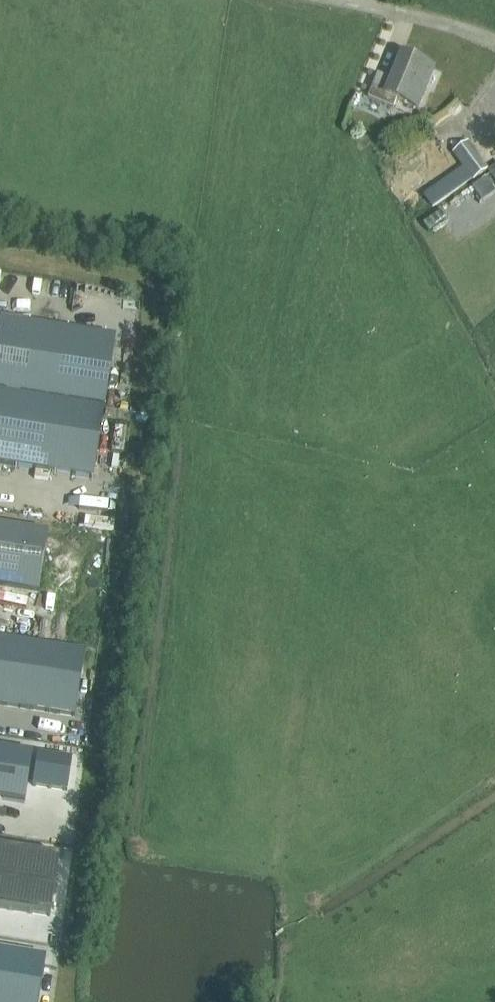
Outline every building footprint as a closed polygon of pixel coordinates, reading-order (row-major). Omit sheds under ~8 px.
[(378,73),(369,97),(394,107),(397,99),(417,107),(434,66),(402,53),(392,78),(378,73)] [(488,168),(468,140),(452,152),(473,181),(488,168)] [(0,323),(0,392),(104,408),(116,338),(0,320),(0,323)] [(0,392),(0,464),(93,479),(104,408),(0,392)] [(39,592),(48,532),(0,525),(0,586),(39,592)] [(0,638),(0,705),(75,717),(85,651),(0,638)] [(33,752),(0,747),(0,797),(25,801),(33,752)] [(50,917),(59,858),(0,849),(0,909),(50,917)] [(0,950),(0,1001),(39,1001),(46,957),(0,950)]
